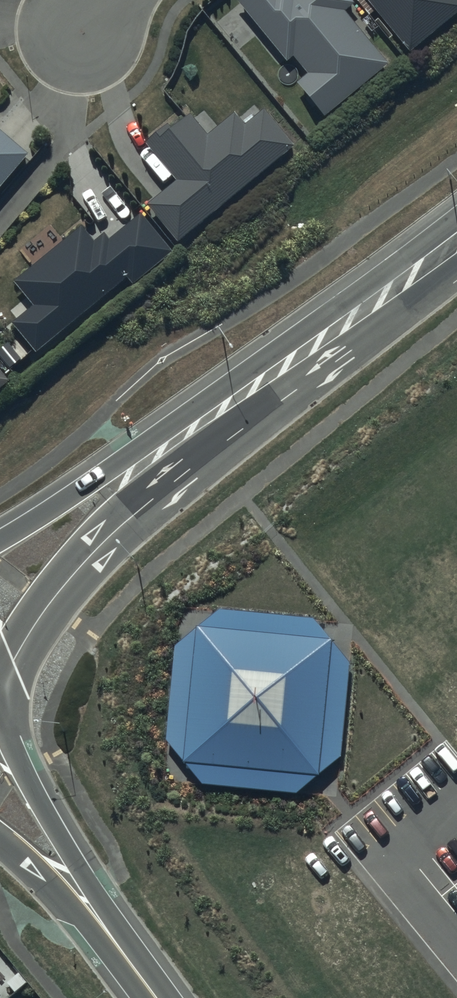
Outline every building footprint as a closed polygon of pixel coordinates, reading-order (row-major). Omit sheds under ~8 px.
[(351,0),(240,0),(287,61),(295,54),(309,72),(298,80),(325,115),(388,65),(345,9),(353,2),(351,0)] [(410,51),(456,12),(456,0),(368,0),(410,51)] [(176,180),(148,203),(178,239),(292,144),(263,110),(246,125),(234,111),(207,134),(189,112),(171,127),(167,123),(144,142),(176,180)] [(0,129),(0,186),(28,153),(0,129)] [(81,226),(13,281),(33,305),(11,323),(35,352),(126,277),(132,284),(173,251),(141,213),(109,239),(104,233),(93,241),(81,226)] [(9,380),(0,369),(0,387),(9,380)] [(333,628),(194,617),(183,755),(322,766),(333,628)]
